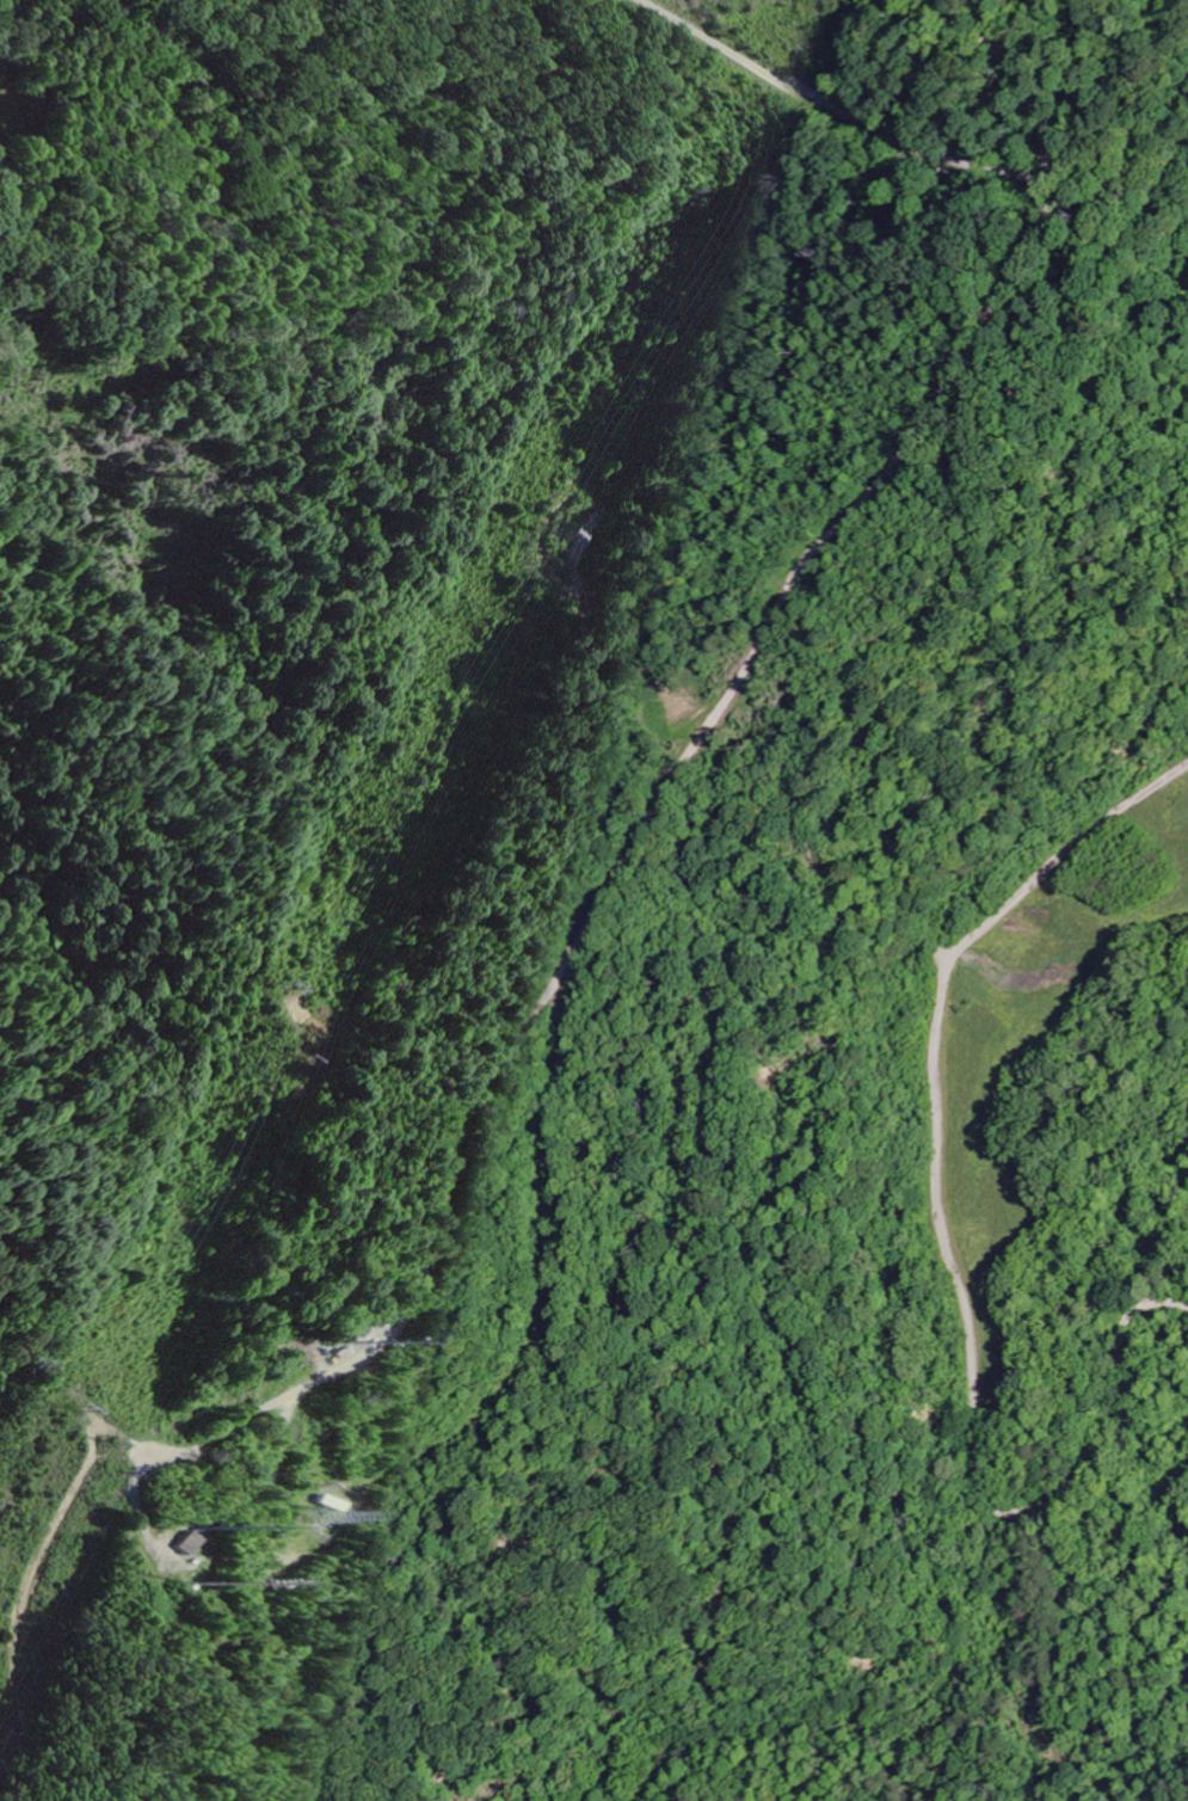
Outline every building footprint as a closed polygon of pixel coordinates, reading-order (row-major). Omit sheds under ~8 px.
[(199,1545),(209,1554),(224,1539),(214,1530),(199,1545)]
